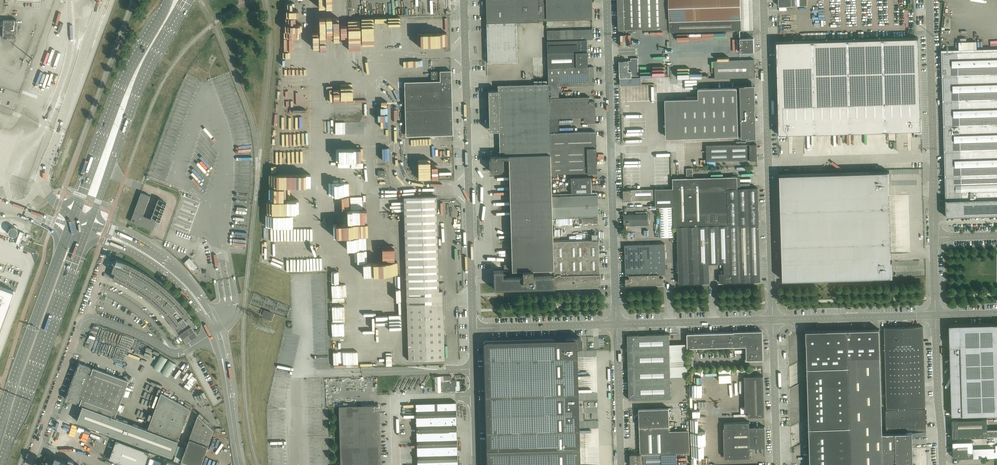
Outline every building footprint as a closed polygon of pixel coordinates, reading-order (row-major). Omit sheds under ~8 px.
[(486,23),(516,22),(546,21),(546,0),(486,0),(486,23)] [(546,21),(592,20),(592,17),(592,0),(546,0),(546,21)] [(668,0),(618,0),(618,29),(619,29),(619,31),(637,31),(636,28),(644,28),(644,30),(669,30),(668,0)] [(741,0),(669,0),(670,32),(740,30),(740,19),(741,19),(741,0)] [(399,15),(415,15),(415,5),(399,5),(399,15)] [(17,38),(18,20),(4,20),(2,38),(17,38)] [(573,29),(572,21),(547,22),(548,30),(573,29)] [(516,22),(486,23),(487,63),(517,62),(516,22)] [(593,39),(592,29),(547,31),(547,41),(583,40),(586,40),(593,39)] [(754,52),(754,38),(749,38),(749,35),(746,36),(745,36),(745,37),(745,38),(740,38),(741,52),(754,52)] [(919,38),(776,42),(779,124),(779,135),(785,135),(785,134),(915,130),(915,131),(921,131),(921,120),(919,38)] [(587,40),(547,41),(547,53),(587,52),(587,40)] [(942,51),(942,50),(941,50),(941,52),(942,52),(943,75),(942,75),(942,80),(943,80),(943,100),(943,102),(944,120),(944,121),(944,125),(944,127),(944,136),(944,140),(944,141),(945,150),(944,150),(944,152),(945,152),(945,170),(945,171),(946,171),(946,175),(945,175),(945,177),(946,177),(946,181),(945,181),(945,182),(946,182),(946,200),(946,217),(947,217),(996,215),(996,49),(942,51)] [(587,52),(547,53),(548,68),(588,67),(587,52)] [(632,77),(631,61),(631,60),(625,61),(619,61),(620,78),(621,78),(632,77)] [(714,61),(715,78),(755,77),(754,60),(714,61)] [(594,67),(588,67),(548,68),(548,84),(548,98),(559,98),(559,87),(594,86),(594,67)] [(690,68),(678,68),(678,78),(690,78),(690,68)] [(453,135),(452,90),(451,71),(431,71),(431,81),(404,82),(406,136),(453,135)] [(621,78),(621,86),(623,85),(642,85),(641,77),(632,77),(621,78)] [(548,84),(497,85),(498,91),(488,91),(489,131),(499,131),(500,156),(509,156),(550,155),(550,149),(548,98),(548,84)] [(698,89),(699,99),(699,103),(680,104),(681,138),(739,136),(742,136),(742,138),(749,138),(757,138),(756,116),(755,116),(755,107),(756,107),(755,85),(748,85),(740,86),(740,88),(737,88),(698,89)] [(597,173),(596,148),(595,132),(559,133),(559,118),(584,117),(584,122),(595,122),(595,101),(589,102),(589,97),(559,98),(548,98),(550,149),(550,155),(551,174),(597,173)] [(757,141),(736,142),(736,145),(707,146),(707,161),(757,160),(757,144),(757,141)] [(551,194),(551,174),(550,155),(509,156),(509,171),(512,264),(512,271),(553,269),(553,241),(553,240),(554,240),(554,239),(553,239),(552,219),(551,194)] [(491,171),(509,171),(509,156),(500,156),(490,156),(490,157),(491,171)] [(683,178),(673,178),(673,184),(673,189),(674,206),(674,227),(677,227),(679,274),(679,283),(679,284),(696,283),(699,283),(709,283),(710,283),(710,281),(710,276),(709,264),(724,263),(725,274),(719,274),(720,281),(721,281),(722,281),(723,281),(730,281),(730,282),(761,281),(760,247),(759,224),(758,188),(755,188),(741,189),(738,189),(737,177),(693,178),(693,168),(687,168),(687,178),(683,178)] [(888,172),(780,175),(783,281),(891,277),(891,261),(890,254),(889,195),(888,172)] [(591,177),(583,178),(571,178),(571,193),(591,193),(591,177)] [(349,183),(329,183),(330,195),(349,195),(349,183)] [(655,189),(624,190),(623,190),(624,201),(656,200),(657,207),(658,207),(674,206),(673,189),(655,189)] [(166,203),(164,202),(164,201),(158,199),(151,219),(143,216),(151,196),(141,192),(130,222),(137,224),(153,230),(157,220),(160,221),(161,218),(158,217),(159,215),(162,216),(163,213),(160,212),(161,210),(163,211),(165,208),(162,207),(163,205),(165,206),(166,203)] [(591,193),(571,193),(551,194),(552,219),(582,218),(598,217),(598,215),(597,195),(597,193),(591,193)] [(439,291),(436,196),(404,197),(408,360),(444,359),(442,291),(439,291)] [(349,197),(337,197),(337,208),(349,209),(349,197)] [(674,206),(658,207),(659,237),(675,237),(674,227),(674,206)] [(330,211),(330,223),(355,222),(355,219),(351,219),(351,215),(355,215),(355,210),(330,211)] [(648,214),(624,215),(624,225),(648,224),(648,214)] [(20,231),(16,243),(20,245),(25,233),(20,231)] [(394,261),(393,243),(366,244),(366,237),(356,237),(357,249),(355,249),(355,262),(365,262),(365,275),(360,276),(360,284),(373,284),(373,282),(386,282),(386,272),(390,272),(390,266),(393,266),(393,261),(394,261)] [(553,241),(553,269),(554,287),(575,287),(580,287),(600,286),(599,240),(553,241)] [(663,274),(666,274),(665,244),(625,245),(626,275),(627,275),(627,278),(626,278),(626,285),(637,285),(637,284),(641,284),(641,285),(664,284),(664,277),(663,277),(663,274)] [(190,256),(185,260),(193,270),(198,265),(190,256)] [(178,299),(169,291),(163,285),(156,280),(150,276),(143,271),(132,265),(121,261),(116,259),(112,271),(115,273),(113,279),(120,282),(129,287),(138,292),(147,299),(155,306),(163,313),(170,321),(177,330),(188,323),(185,320),(191,315),(188,312),(183,306),(178,299)] [(314,273),(314,262),(302,262),(302,273),(314,273)] [(512,271),(504,271),(493,271),(494,289),(527,288),(533,288),(554,287),(553,269),(512,271)] [(400,287),(399,274),(387,275),(387,287),(400,287)] [(14,291),(0,286),(0,331),(14,291)] [(332,306),(332,321),(345,321),(344,306),(332,306)] [(272,313),(264,310),(262,315),(270,318),(272,313)] [(375,322),(375,332),(387,332),(387,322),(375,322)] [(345,337),(345,329),(342,329),(342,323),(332,323),(333,337),(345,337)] [(949,326),(952,416),(996,414),(996,324),(949,326)] [(361,325),(361,338),(374,338),(373,325),(361,325)] [(180,335),(186,344),(197,336),(191,327),(180,335)] [(923,327),(890,328),(884,328),(887,410),(926,409),(923,327)] [(849,357),(880,356),(879,329),(831,331),(831,330),(806,331),(806,346),(807,346),(807,359),(805,360),(807,363),(805,364),(807,368),(807,370),(806,370),(807,374),(806,375),(808,378),(809,419),(807,420),(809,423),(807,424),(809,428),(809,430),(807,430),(809,434),(807,435),(809,438),(810,464),(852,464),(849,357)] [(749,332),(694,333),(695,334),(691,334),(691,333),(687,334),(688,348),(746,346),(747,360),(763,360),(763,359),(764,359),(763,330),(749,331),(749,332)] [(629,400),(639,399),(671,399),(670,334),(627,335),(629,400)] [(483,344),(484,356),(486,428),(486,430),(486,441),(486,450),(579,447),(579,443),(579,429),(579,420),(578,419),(578,418),(577,418),(577,417),(576,417),(575,405),(576,405),(577,405),(577,404),(578,404),(578,403),(578,393),(577,351),(577,350),(577,349),(578,348),(579,348),(580,348),(581,347),(582,346),(582,345),(582,340),(582,339),(581,339),(581,338),(580,337),(579,337),(568,337),(567,337),(566,338),(565,338),(565,339),(565,340),(565,342),(563,342),(558,342),(555,342),(554,341),(554,340),(553,340),(552,340),(552,339),(486,341),(485,341),(485,342),(484,342),(484,343),(483,343),(483,344)] [(161,355),(153,367),(160,371),(168,359),(161,355)] [(849,357),(852,464),(913,464),(912,433),(882,433),(880,356),(849,357)] [(169,360),(161,372),(168,377),(176,364),(169,360)] [(90,368),(90,367),(79,363),(66,399),(77,403),(77,402),(80,403),(80,404),(83,406),(115,417),(128,381),(93,368),(92,369),(90,368)] [(722,372),(722,387),(734,387),(733,372),(722,372)] [(460,390),(459,381),(455,381),(440,381),(440,376),(435,377),(435,388),(435,392),(441,392),(449,391),(456,391),(460,390)] [(700,386),(700,376),(691,376),(691,396),(695,396),(695,392),(697,392),(697,396),(700,396),(704,396),(703,386),(700,386)] [(748,417),(765,416),(763,376),(747,376),(748,417)] [(161,393),(148,429),(178,441),(190,409),(161,393)] [(416,403),(417,464),(457,464),(456,402),(416,403)] [(339,406),(340,464),(380,464),(379,405),(339,406)] [(178,441),(148,429),(115,417),(83,406),(77,421),(106,432),(105,434),(171,459),(178,441)] [(639,409),(640,454),(670,453),(669,408),(639,409)] [(926,409),(887,410),(886,410),(886,430),(926,429),(926,409)] [(213,430),(198,415),(187,444),(185,443),(182,448),(185,449),(181,460),(194,464),(201,464),(213,430)] [(49,443),(58,446),(66,421),(58,418),(49,443)] [(987,429),(987,423),(989,423),(989,419),(987,419),(952,420),(952,438),(996,436),(996,429),(987,429)] [(86,441),(90,429),(70,422),(66,434),(86,441)] [(749,422),(724,423),(726,458),(750,458),(750,447),(765,447),(765,426),(750,427),(749,422)] [(116,440),(109,459),(125,464),(144,464),(149,453),(116,440)] [(973,441),(953,442),(953,457),(979,456),(979,452),(973,452),(973,441)] [(703,444),(692,445),(692,464),(697,464),(697,457),(704,456),(703,444)] [(996,458),(996,445),(996,453),(986,454),(987,458),(996,458)] [(486,450),(487,464),(580,464),(579,447),(486,450)] [(677,453),(670,453),(640,454),(630,454),(631,464),(677,464),(677,453)] [(181,457),(179,457),(179,455),(176,454),(174,461),(166,459),(165,462),(150,458),(149,464),(179,464),(181,457)]
